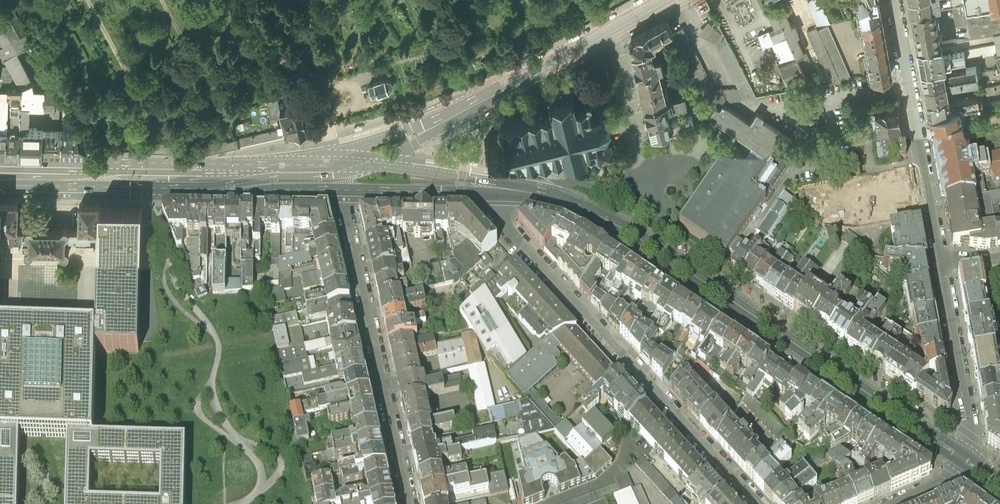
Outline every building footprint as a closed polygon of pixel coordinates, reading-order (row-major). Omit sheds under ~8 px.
[(804,75),(796,57),(778,15),(771,0),(758,0),(762,9),(765,7),(775,29),(758,36),(764,49),(772,44),(781,63),(778,64),(787,83),(804,75)] [(819,0),(806,0),(817,27),(818,30),(828,26),(819,0)] [(863,2),(858,4),(861,17),(880,14),(878,0),(863,0),(863,2)] [(910,10),(934,6),(965,0),(909,0),(910,10)] [(967,13),(999,8),(999,0),(965,0),(967,13)] [(916,45),(940,41),(934,6),(910,10),(916,45)] [(967,13),(970,35),(995,31),(999,30),(999,8),(967,13)] [(0,16),(0,43),(26,30),(15,9),(0,16)] [(787,12),(778,15),(796,57),(804,53),(797,35),(800,34),(795,23),(792,25),(787,12)] [(885,39),(880,14),(861,17),(865,43),(866,49),(886,45),(885,39)] [(629,43),(637,75),(660,69),(663,67),(661,56),(654,58),(652,47),(656,46),(655,43),(673,32),(666,20),(630,39),(629,43)] [(828,26),(818,30),(841,82),(852,80),(828,26)] [(738,100),(757,96),(723,33),(715,42),(737,87),(715,88),(684,27),(675,31),(711,109),(715,103),(719,106),(721,103),(738,100)] [(841,82),(818,30),(817,27),(807,32),(830,84),(841,82)] [(26,30),(0,43),(0,46),(1,48),(5,55),(17,49),(32,41),(26,30)] [(916,45),(921,67),(942,63),(996,54),(998,54),(997,44),(944,52),(942,41),(940,41),(916,45)] [(891,73),(886,45),(866,49),(871,77),(891,73)] [(1,48),(0,48),(0,63),(10,63),(5,55),(1,48)] [(33,81),(17,49),(5,55),(10,63),(22,86),(22,87),(35,88),(33,81)] [(0,63),(0,85),(9,86),(22,86),(10,63),(0,63)] [(921,67),(924,83),(978,73),(977,65),(944,73),(942,63),(921,67)] [(637,75),(644,105),(668,99),(660,69),(637,75)] [(924,83),(927,97),(947,94),(946,85),(950,84),(954,86),(980,81),(978,73),(924,83)] [(386,78),(369,83),(373,96),(390,90),(393,87),(394,82),(390,78),(386,78)] [(599,161),(613,157),(613,158),(615,158),(615,157),(615,155),(614,156),(611,144),(612,144),(612,143),(611,143),(611,142),(609,143),(610,143),(608,144),(606,133),(607,132),(606,130),(609,124),(612,124),(612,122),(609,122),(608,116),(610,114),(609,112),(607,114),(601,110),(601,108),(599,107),(597,97),(599,96),(602,95),(599,84),(575,89),(575,91),(572,92),(572,89),(570,90),(570,92),(552,97),(551,94),(549,95),(550,97),(547,98),(547,99),(540,101),(539,100),(538,100),(538,101),(538,103),(539,102),(540,106),(540,109),(540,112),(530,114),(529,112),(527,112),(528,115),(517,117),(516,115),(514,115),(515,118),(504,121),(504,119),(502,118),(499,119),(498,121),(499,123),(501,125),(502,124),(503,128),(504,132),(501,132),(502,135),(490,138),(489,135),(486,136),(487,139),(484,139),(485,142),(488,142),(489,147),(491,154),(488,154),(489,158),(491,157),(492,160),(495,159),(494,156),(506,153),(507,155),(510,155),(511,159),(511,162),(510,162),(509,164),(510,167),(512,169),(515,168),(516,166),(516,165),(526,162),(527,165),(529,164),(528,162),(538,159),(539,162),(541,161),(541,159),(551,156),(552,159),(554,158),(554,155),(564,153),(565,157),(566,162),(563,163),(564,165),(567,164),(567,167),(569,166),(569,164),(587,159),(588,162),(589,162),(590,162),(590,163),(591,163),(593,163),(592,162),(595,162),(594,162),(594,163),(594,166),(593,167),(595,169),(596,171),(601,169),(601,167),(602,164),(599,161)] [(0,85),(0,122),(4,124),(4,128),(8,128),(8,112),(9,86),(0,85)] [(22,86),(9,86),(8,112),(11,112),(11,110),(13,110),(13,128),(21,128),(22,87),(22,86)] [(35,88),(22,87),(21,128),(26,128),(26,124),(29,124),(30,104),(45,104),(45,88),(35,88)] [(45,104),(44,128),(59,128),(60,105),(55,104),(56,95),(54,95),(54,88),(45,88),(45,104)] [(927,97),(929,111),(949,108),(958,107),(980,104),(979,97),(948,101),(947,94),(927,97)] [(688,106),(685,95),(668,99),(644,105),(648,120),(668,115),(667,109),(672,107),(673,110),(688,106)] [(272,121),(277,119),(277,118),(281,118),(280,111),(281,111),(278,98),(267,100),(272,121)] [(63,101),(63,128),(70,129),(71,120),(73,121),(63,101)] [(752,125),(721,103),(719,106),(715,103),(711,109),(708,115),(740,137),(743,139),(746,141),(740,150),(734,146),(679,227),(728,261),(732,256),(737,259),(744,250),(745,249),(738,244),(790,166),(784,163),(796,146),(764,124),(766,121),(758,115),(752,125)] [(290,109),(281,111),(280,111),(281,118),(277,118),(277,119),(279,129),(280,130),(284,129),(285,136),(307,131),(301,106),(289,108),(290,109)] [(876,123),(879,136),(902,133),(898,109),(889,110),(888,107),(885,107),(882,107),(880,109),(880,112),(870,113),(872,122),(876,123)] [(945,202),(972,198),(985,195),(982,174),(989,173),(994,181),(999,181),(999,154),(989,158),(968,161),(958,107),(949,108),(929,111),(945,202)] [(668,115),(648,120),(652,133),(668,128),(695,123),(692,115),(669,119),(668,115)] [(242,121),(238,122),(239,128),(243,127),(243,128),(251,127),(249,119),(242,120),(242,121)] [(13,128),(8,128),(7,149),(20,149),(21,128),(13,128)] [(21,128),(20,149),(43,150),(44,128),(26,128),(21,128)] [(59,128),(44,128),(43,150),(62,150),(63,128),(59,128)] [(70,129),(63,128),(62,150),(89,151),(78,129),(70,129)] [(280,130),(279,129),(238,137),(240,145),(244,144),(255,142),(267,140),(279,137),(285,136),(284,129),(280,130)] [(902,133),(879,136),(881,151),(877,152),(878,160),(889,159),(890,162),(893,164),(897,163),(899,161),(899,158),(906,157),(902,133)] [(188,143),(190,153),(204,153),(240,145),(238,137),(227,140),(226,139),(188,143)] [(147,142),(147,152),(171,153),(171,146),(164,146),(164,143),(147,142)] [(859,212),(908,206),(904,176),(857,182),(858,190),(852,191),(854,207),(858,206),(859,212)] [(757,232),(761,235),(767,240),(794,200),(784,192),(757,232)] [(998,206),(999,206),(999,193),(989,195),(991,208),(998,206)] [(985,195),(972,198),(977,229),(993,226),(992,215),(991,208),(989,195),(985,195)] [(969,248),(997,248),(993,226),(977,229),(972,198),(945,202),(953,244),(968,242),(969,248)] [(1,249),(2,249),(2,245),(2,230),(10,230),(10,239),(14,239),(14,238),(24,237),(24,242),(29,242),(29,244),(28,244),(25,247),(25,250),(27,253),(32,253),(34,251),(34,249),(48,249),(61,249),(61,251),(64,253),(67,253),(70,251),(70,248),(67,245),(66,245),(66,238),(99,239),(99,231),(99,205),(80,204),(79,216),(79,229),(70,229),(70,227),(68,225),(64,224),(62,227),(62,228),(48,228),(45,228),(34,228),(34,226),(32,224),(28,224),(26,226),(26,230),(27,231),(24,231),(24,228),(18,227),(19,203),(3,203),(3,200),(0,200),(0,282),(1,249)] [(125,205),(99,205),(99,231),(99,239),(98,320),(98,330),(96,330),(95,351),(138,352),(139,340),(139,334),(143,206),(125,205)] [(184,206),(165,205),(162,209),(181,258),(187,257),(185,250),(182,246),(183,229),(189,230),(189,206),(184,206)] [(189,206),(189,230),(188,234),(201,234),(201,207),(197,207),(189,206)] [(998,225),(999,214),(998,206),(991,208),(992,215),(993,226),(998,225)] [(203,207),(201,207),(201,234),(201,242),(200,277),(201,281),(203,285),(208,286),(208,229),(216,229),(215,207),(203,207)] [(225,207),(215,207),(216,229),(216,235),(227,236),(227,229),(227,207),(225,207)] [(233,229),(233,253),(242,253),(242,208),(234,208),(232,208),(227,207),(227,229),(233,229)] [(242,253),(245,253),(245,250),(248,250),(248,230),(254,230),(254,208),(250,208),(243,208),(242,208),(242,253)] [(254,255),(254,260),(260,260),(260,227),(267,228),(267,208),(258,208),(255,208),(254,208),(254,230),(254,255)] [(272,230),(272,261),(279,261),(279,259),(280,209),(279,209),(267,208),(267,228),(267,230),(272,230)] [(296,209),(293,209),(293,232),(300,231),(300,234),(312,234),(312,239),(314,240),(334,235),(328,208),(296,209)] [(279,259),(292,257),(292,242),(293,240),(293,232),(293,209),(291,209),(280,209),(279,259)] [(363,212),(361,214),(368,244),(378,241),(377,234),(382,233),(378,210),(364,210),(363,212)] [(380,210),(378,210),(382,233),(393,231),(391,210),(384,210),(380,210)] [(393,210),(391,210),(393,231),(394,238),(396,246),(397,253),(404,252),(400,233),(404,233),(404,210),(397,210),(393,210)] [(417,211),(404,210),(404,233),(405,235),(413,235),(413,239),(422,238),(422,235),(435,235),(434,211),(428,211),(417,211)] [(437,211),(434,211),(435,235),(437,248),(445,245),(442,233),(448,234),(448,211),(437,211)] [(448,211),(448,234),(456,263),(442,267),(446,285),(453,285),(486,255),(498,245),(487,233),(482,226),(468,211),(448,211)] [(524,215),(520,223),(545,251),(553,239),(564,223),(550,218),(542,215),(524,215)] [(574,227),(564,223),(553,239),(555,241),(562,248),(564,245),(566,247),(571,251),(583,233),(574,227)] [(891,228),(895,260),(926,263),(923,244),(920,224),(907,226),(891,228)] [(296,257),(301,256),(302,245),(314,243),(314,240),(312,239),(312,234),(300,234),(300,231),(293,232),(293,240),(292,242),(292,257),(296,257)] [(571,280),(581,291),(608,251),(595,242),(583,233),(560,267),(571,280)] [(877,253),(850,234),(844,243),(870,263),(877,253)] [(304,249),(305,255),(337,247),(337,244),(334,235),(314,240),(314,243),(313,246),(304,249)] [(731,268),(742,276),(765,242),(767,240),(761,235),(751,247),(751,252),(750,255),(744,250),(737,259),(731,268)] [(378,241),(368,244),(373,269),(374,273),(395,269),(391,247),(396,246),(394,238),(378,241)] [(558,255),(553,251),(553,245),(555,241),(553,239),(545,251),(552,259),(560,267),(571,251),(566,247),(564,252),(561,252),(560,254),(558,255)] [(192,242),(190,244),(190,256),(191,257),(192,275),(194,280),(201,281),(200,277),(201,242),(192,242)] [(754,284),(765,266),(758,260),(760,258),(763,258),(771,246),(765,242),(742,276),(754,284)] [(780,253),(786,258),(792,250),(785,245),(780,253)] [(301,256),(296,257),(297,267),(310,263),(310,258),(317,257),(318,265),(340,261),(340,260),(339,255),(337,247),(305,255),(301,256)] [(227,250),(215,249),(215,260),(227,260),(227,250)] [(404,252),(397,253),(400,266),(410,264),(408,251),(404,252)] [(608,251),(581,291),(591,302),(596,295),(591,291),(593,288),(591,286),(598,275),(605,282),(620,259),(610,252),(608,251)] [(245,253),(242,253),(242,267),(254,268),(254,260),(254,255),(247,255),(245,253)] [(754,284),(764,291),(786,258),(780,253),(772,263),(771,265),(772,268),(770,271),(766,265),(765,266),(754,284)] [(486,255),(453,285),(454,291),(464,282),(479,268),(483,272),(493,263),(486,255)] [(279,259),(279,261),(278,292),(289,290),(289,272),(291,271),(291,267),(297,267),(296,257),(292,257),(279,259)] [(775,298),(787,281),(780,275),(782,272),(784,272),(791,262),(786,258),(764,291),(775,298)] [(596,295),(591,302),(596,308),(600,312),(631,266),(624,261),(620,259),(605,282),(602,286),(607,291),(603,296),(598,291),(596,295)] [(926,263),(895,260),(884,259),(884,268),(905,270),(908,286),(930,283),(926,263)] [(226,266),(227,260),(215,260),(214,265),(214,294),(226,293),(226,279),(226,266)] [(343,275),(340,261),(318,265),(320,273),(301,277),(303,290),(323,285),(324,293),(346,289),(343,275)] [(464,282),(454,291),(454,303),(463,313),(509,270),(504,264),(473,292),(464,282)] [(509,270),(463,313),(471,334),(489,361),(493,361),(495,364),(512,384),(527,362),(511,336),(494,305),(509,291),(512,295),(509,298),(513,302),(507,307),(543,347),(549,341),(578,331),(550,301),(516,264),(509,270)] [(812,282),(817,275),(803,264),(791,281),(787,281),(775,298),(793,311),(805,292),(800,289),(803,284),(804,284),(808,278),(812,282)] [(631,266),(600,312),(605,317),(609,322),(618,308),(629,292),(639,276),(641,273),(636,269),(631,266)] [(395,269),(374,273),(377,286),(397,282),(405,280),(403,274),(396,275),(395,269)] [(981,272),(983,282),(991,281),(992,283),(999,283),(999,271),(981,272)] [(959,276),(964,299),(981,295),(986,294),(983,282),(981,272),(959,276)] [(644,275),(641,273),(639,276),(629,292),(634,295),(633,299),(640,306),(648,294),(655,283),(644,275)] [(243,280),(226,279),(226,293),(243,292),(243,280)] [(201,281),(193,286),(198,298),(208,295),(203,285),(201,281)] [(397,282),(377,286),(379,292),(380,300),(401,296),(408,294),(407,288),(399,290),(397,282)] [(648,294),(640,306),(638,309),(649,317),(654,309),(666,290),(664,289),(655,283),(648,294)] [(936,314),(930,283),(908,286),(905,287),(910,319),(912,319),(936,314)] [(844,301),(850,292),(839,285),(827,303),(813,324),(830,336),(840,320),(835,316),(835,313),(832,310),(839,299),(844,301)] [(346,289),(324,293),(324,299),(304,304),(305,307),(295,309),(296,314),(306,312),(350,303),(350,301),(346,289)] [(844,301),(849,306),(858,293),(852,289),(850,292),(844,301)] [(655,317),(648,328),(655,334),(679,299),(678,297),(666,290),(654,309),(660,313),(658,317),(655,317)] [(813,324),(827,303),(807,290),(805,292),(793,311),(813,324)] [(401,296),(380,300),(381,303),(382,311),(425,302),(424,295),(402,299),(401,296)] [(964,299),(967,319),(986,315),(981,295),(964,299)] [(682,300),(679,299),(655,334),(659,338),(662,339),(669,327),(668,325),(671,321),(681,328),(694,309),(682,300)] [(870,339),(863,333),(867,326),(870,327),(882,310),(883,306),(877,301),(872,309),(846,347),(859,356),(870,339)] [(425,302),(382,311),(383,316),(385,322),(407,318),(405,311),(408,310),(408,312),(426,309),(425,302)] [(846,347),(872,309),(862,302),(856,309),(860,313),(852,323),(840,320),(830,336),(846,347)] [(306,312),(309,322),(326,318),(326,315),(330,315),(331,321),(353,317),(350,304),(350,303),(306,312)] [(632,318),(618,308),(609,322),(611,324),(621,335),(632,318)] [(691,337),(705,316),(703,315),(694,309),(681,328),(685,330),(681,335),(689,340),(691,337)] [(306,312),(296,314),(300,324),(309,322),(306,312)] [(936,314),(912,319),(917,340),(921,340),(940,336),(936,314)] [(967,319),(970,333),(982,331),(982,334),(995,331),(993,321),(989,320),(988,314),(986,315),(967,319)] [(705,316),(691,337),(706,347),(720,326),(715,323),(710,319),(705,316)] [(331,321),(326,323),(330,341),(357,334),(353,319),(353,317),(331,321)] [(407,318),(385,322),(387,331),(387,332),(414,326),(426,324),(425,317),(407,321),(407,318)] [(641,329),(634,323),(635,320),(632,318),(621,335),(623,337),(631,346),(641,329)] [(20,439),(69,440),(68,503),(91,503),(92,465),(161,465),(161,503),(184,503),(185,443),(93,441),(95,351),(96,330),(98,330),(98,320),(92,320),(92,325),(92,330),(47,329),(0,328),(0,503),(19,503),(20,439)] [(414,326),(387,332),(387,335),(390,346),(413,341),(417,340),(414,326)] [(698,364),(702,367),(712,352),(710,350),(712,347),(724,353),(734,336),(727,330),(722,327),(720,326),(706,347),(696,363),(698,364)] [(641,329),(631,346),(632,347),(641,356),(652,339),(641,329)] [(878,345),(870,339),(859,356),(871,364),(892,334),(887,329),(879,340),(879,343),(878,345)] [(286,331),(275,334),(278,352),(291,349),(286,331)] [(543,347),(527,362),(512,384),(533,408),(556,432),(564,425),(547,409),(549,407),(534,391),(559,368),(554,364),(560,358),(556,353),(560,350),(600,392),(617,376),(578,331),(549,341),(543,347)] [(970,333),(974,353),(995,349),(994,344),(997,343),(995,331),(982,334),(982,331),(970,333)] [(330,341),(334,354),(360,349),(357,336),(357,334),(330,341)] [(471,334),(436,349),(437,357),(442,376),(466,370),(481,366),(471,334)] [(659,338),(655,334),(652,339),(641,356),(642,359),(653,370),(661,357),(651,351),(659,338)] [(890,369),(898,357),(886,351),(888,348),(891,350),(899,338),(892,334),(871,364),(886,374),(890,369)] [(734,336),(724,353),(730,357),(728,359),(726,358),(718,370),(720,371),(726,375),(747,344),(743,341),(735,336),(734,336)] [(940,336),(921,340),(924,360),(943,357),(940,336)] [(413,341),(390,346),(392,356),(392,358),(436,349),(434,340),(414,344),(413,341)] [(748,345),(747,344),(726,375),(732,380),(739,369),(737,366),(739,363),(747,370),(748,369),(758,352),(757,350),(748,345)] [(291,349),(278,352),(282,366),(308,360),(305,346),(291,349)] [(666,360),(661,357),(653,370),(660,378),(662,380),(682,351),(674,346),(666,360)] [(915,354),(910,346),(902,359),(898,357),(890,369),(886,374),(903,386),(916,368),(909,363),(915,354)] [(360,349),(334,354),(336,369),(363,362),(361,352),(360,349)] [(436,349),(392,358),(395,371),(399,385),(421,380),(417,361),(437,357),(436,349)] [(979,384),(999,381),(999,380),(996,349),(995,349),(974,353),(979,384)] [(758,352),(748,369),(754,374),(752,376),(748,375),(743,384),(738,391),(746,397),(747,395),(770,360),(769,359),(760,353),(758,352)] [(943,357),(924,360),(926,370),(924,373),(929,376),(929,375),(945,373),(943,357)] [(302,376),(312,374),(308,360),(282,366),(285,380),(302,376)] [(747,395),(755,400),(764,386),(770,390),(773,387),(784,369),(782,368),(770,360),(747,395)] [(363,362),(336,369),(337,374),(341,373),(344,384),(367,379),(363,364),(363,362)] [(481,366),(466,370),(470,380),(472,389),(478,395),(483,420),(490,413),(533,408),(512,384),(495,364),(481,366)] [(698,364),(688,374),(694,381),(705,369),(702,367),(698,364)] [(917,395),(929,376),(924,373),(916,368),(903,386),(917,395)] [(312,374),(302,376),(304,386),(338,379),(337,374),(336,369),(312,374)] [(784,369),(773,387),(786,396),(797,378),(795,377),(784,369)] [(729,385),(732,380),(726,375),(720,371),(717,377),(729,385)] [(951,406),(945,373),(929,375),(929,376),(917,395),(945,414),(951,406)] [(717,407),(694,381),(688,374),(671,390),(699,420),(701,422),(717,407)] [(617,376),(600,392),(582,409),(588,416),(601,403),(599,402),(606,395),(612,401),(627,386),(617,376)] [(797,378),(786,396),(789,399),(779,408),(785,415),(799,403),(809,386),(808,385),(797,378)] [(367,379),(344,384),(346,390),(324,396),(326,403),(370,394),(367,381),(367,379)] [(421,380),(399,385),(402,402),(403,405),(425,400),(445,395),(442,384),(427,388),(425,379),(421,380)] [(459,380),(442,384),(445,395),(472,389),(470,380),(460,382),(459,380)] [(740,381),(734,388),(738,391),(743,384),(740,381)] [(983,402),(999,399),(999,381),(979,384),(983,402)] [(648,407),(627,386),(612,401),(607,406),(627,427),(630,424),(648,407)] [(799,403),(785,415),(793,424),(807,410),(809,412),(810,410),(821,394),(811,387),(809,386),(799,403)] [(372,401),(370,394),(326,403),(292,411),(294,420),(298,419),(350,407),(352,414),(373,409),(373,408),(372,401)] [(821,394),(810,410),(815,415),(810,418),(809,417),(797,428),(804,435),(835,404),(834,402),(828,398),(821,394)] [(985,415),(999,413),(999,399),(983,402),(985,415)] [(425,400),(403,405),(406,420),(409,432),(442,425),(438,410),(428,412),(425,400)] [(835,404),(804,435),(812,443),(828,428),(824,425),(826,422),(835,427),(846,411),(842,408),(837,405),(835,404)] [(691,488),(708,473),(693,458),(670,432),(648,407),(630,424),(691,488)] [(729,422),(717,407),(701,422),(702,424),(717,441),(729,422)] [(533,408),(490,413),(493,424),(523,417),(527,439),(535,437),(556,432),(533,408)] [(352,414),(328,419),(330,427),(349,423),(348,419),(353,419),(356,432),(377,427),(374,412),(373,409),(352,414)] [(846,411),(835,427),(834,430),(831,432),(832,436),(824,440),(827,448),(831,445),(845,437),(858,419),(857,418),(846,411)] [(999,451),(999,413),(985,415),(991,445),(999,451)] [(575,434),(565,443),(581,462),(584,465),(599,452),(613,437),(595,416),(575,434)] [(845,437),(831,445),(836,453),(853,442),(857,444),(869,427),(860,420),(858,419),(845,437)] [(442,425),(409,432),(410,434),(413,446),(433,442),(432,435),(457,430),(455,422),(442,425)] [(729,422),(717,441),(732,457),(747,473),(762,457),(753,450),(756,446),(741,431),(738,433),(729,422)] [(309,424),(299,425),(295,426),(299,445),(309,442),(306,428),(311,427),(310,423),(309,424)] [(566,424),(564,425),(556,432),(565,443),(575,434),(566,424)] [(380,439),(377,427),(356,432),(358,441),(353,441),(352,439),(332,443),(334,451),(380,441),(380,439)] [(869,427),(857,444),(863,448),(856,455),(852,462),(859,467),(881,435),(879,434),(871,429),(869,427)] [(433,442),(413,446),(416,461),(416,463),(469,452),(499,446),(496,430),(472,435),(474,441),(441,448),(441,451),(437,452),(436,447),(434,447),(433,442)] [(779,445),(785,452),(794,443),(785,434),(776,442),(779,445)] [(882,436),(881,435),(859,467),(862,472),(875,457),(880,461),(892,443),(887,440),(882,436)] [(517,441),(524,473),(528,476),(525,479),(523,477),(518,479),(525,503),(532,503),(545,500),(541,488),(543,485),(547,482),(551,482),(555,484),(558,493),(593,479),(610,464),(599,452),(584,465),(581,462),(573,469),(566,461),(562,462),(560,466),(557,464),(559,461),(535,437),(527,439),(517,441)] [(334,451),(326,453),(329,461),(360,453),(361,459),(383,454),(380,441),(334,451)] [(894,444),(892,443),(880,461),(878,465),(883,468),(884,464),(893,471),(896,470),(907,453),(900,448),(894,444)] [(762,457),(747,473),(753,480),(755,482),(785,452),(779,445),(767,457),(768,460),(765,462),(762,457)] [(851,449),(842,454),(849,462),(852,462),(856,455),(851,449)] [(469,452),(416,463),(419,476),(420,478),(443,473),(441,465),(470,458),(469,452)] [(785,452),(755,482),(756,483),(764,492),(779,477),(772,471),(774,469),(777,472),(791,458),(785,452)] [(909,454),(907,453),(896,470),(893,471),(883,476),(890,492),(930,474),(930,469),(909,454)] [(361,459),(357,461),(357,465),(332,471),(335,480),(386,468),(386,466),(383,454),(361,459)] [(816,455),(803,467),(810,474),(827,462),(818,454),(816,455)] [(829,463),(838,471),(844,478),(856,503),(864,503),(874,499),(866,479),(857,483),(852,473),(844,466),(849,462),(842,454),(829,463)] [(311,456),(302,458),(305,472),(314,470),(311,456)] [(681,497),(643,456),(635,464),(670,503),(674,503),(679,500),(681,497)] [(779,477),(764,492),(772,501),(773,502),(810,474),(803,467),(783,481),(779,477)] [(314,470),(305,472),(309,486),(327,481),(324,468),(314,470)] [(327,481),(309,486),(312,500),(316,499),(334,494),(333,488),(367,481),(368,487),(390,482),(389,480),(387,470),(386,468),(335,480),(327,481)] [(479,471),(468,473),(470,483),(480,480),(479,471)] [(443,473),(420,478),(420,480),(423,493),(470,483),(468,473),(444,478),(443,473)] [(605,500),(613,497),(632,489),(633,489),(627,473),(612,479),(613,483),(561,503),(595,503),(605,500)] [(685,493),(695,503),(709,503),(724,491),(708,473),(691,488),(685,493)] [(882,473),(866,479),(874,499),(877,498),(890,492),(883,476),(882,473)] [(773,502),(775,503),(797,503),(801,501),(798,498),(818,483),(810,474),(773,502)] [(505,475),(487,478),(489,490),(487,490),(488,498),(509,494),(506,481),(505,475)] [(423,493),(425,501),(425,503),(449,503),(447,492),(450,491),(451,497),(469,493),(470,495),(487,490),(489,490),(487,478),(480,480),(470,483),(423,493)] [(832,495),(836,503),(856,503),(844,478),(836,482),(840,491),(832,495)] [(511,480),(506,481),(509,494),(511,501),(516,500),(511,480)] [(393,498),(393,495),(390,485),(390,482),(368,487),(370,496),(366,497),(365,493),(341,499),(341,503),(339,503),(366,503),(393,498)] [(632,489),(638,503),(647,503),(639,486),(633,489),(632,489)] [(632,489),(613,497),(616,503),(638,503),(632,489)] [(724,491),(709,503),(736,503),(724,491)] [(934,503),(935,503),(969,503),(973,498),(962,491),(947,498),(934,503)] [(316,499),(317,503),(337,503),(334,494),(316,499)] [(816,503),(836,503),(832,495),(821,499),(821,497),(815,500),(816,503)]
